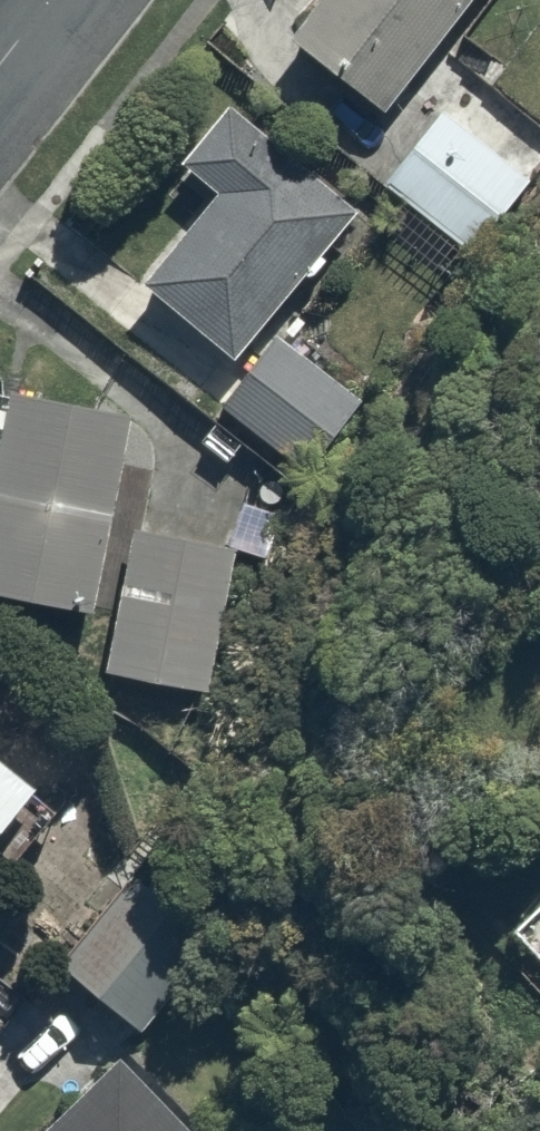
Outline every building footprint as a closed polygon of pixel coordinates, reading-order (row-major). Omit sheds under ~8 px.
[(297,31),(392,107),(479,0),(322,0),(297,31)] [(371,198),(230,95),(183,160),(218,186),(148,281),(255,359),(371,198)] [(389,176),(477,252),(539,178),(539,165),(459,95),(389,176)] [(278,335),(228,401),(310,462),(359,397),(278,335)] [(18,386),(0,495),(0,590),(103,607),(136,406),(18,386)] [(137,533),(119,670),(223,684),(241,547),(137,533)] [(54,785),(0,741),(0,851),(54,785)] [(122,868),(57,957),(149,1024),(214,935),(122,868)] [(42,1130),(194,1130),(119,1055),(42,1130)]
